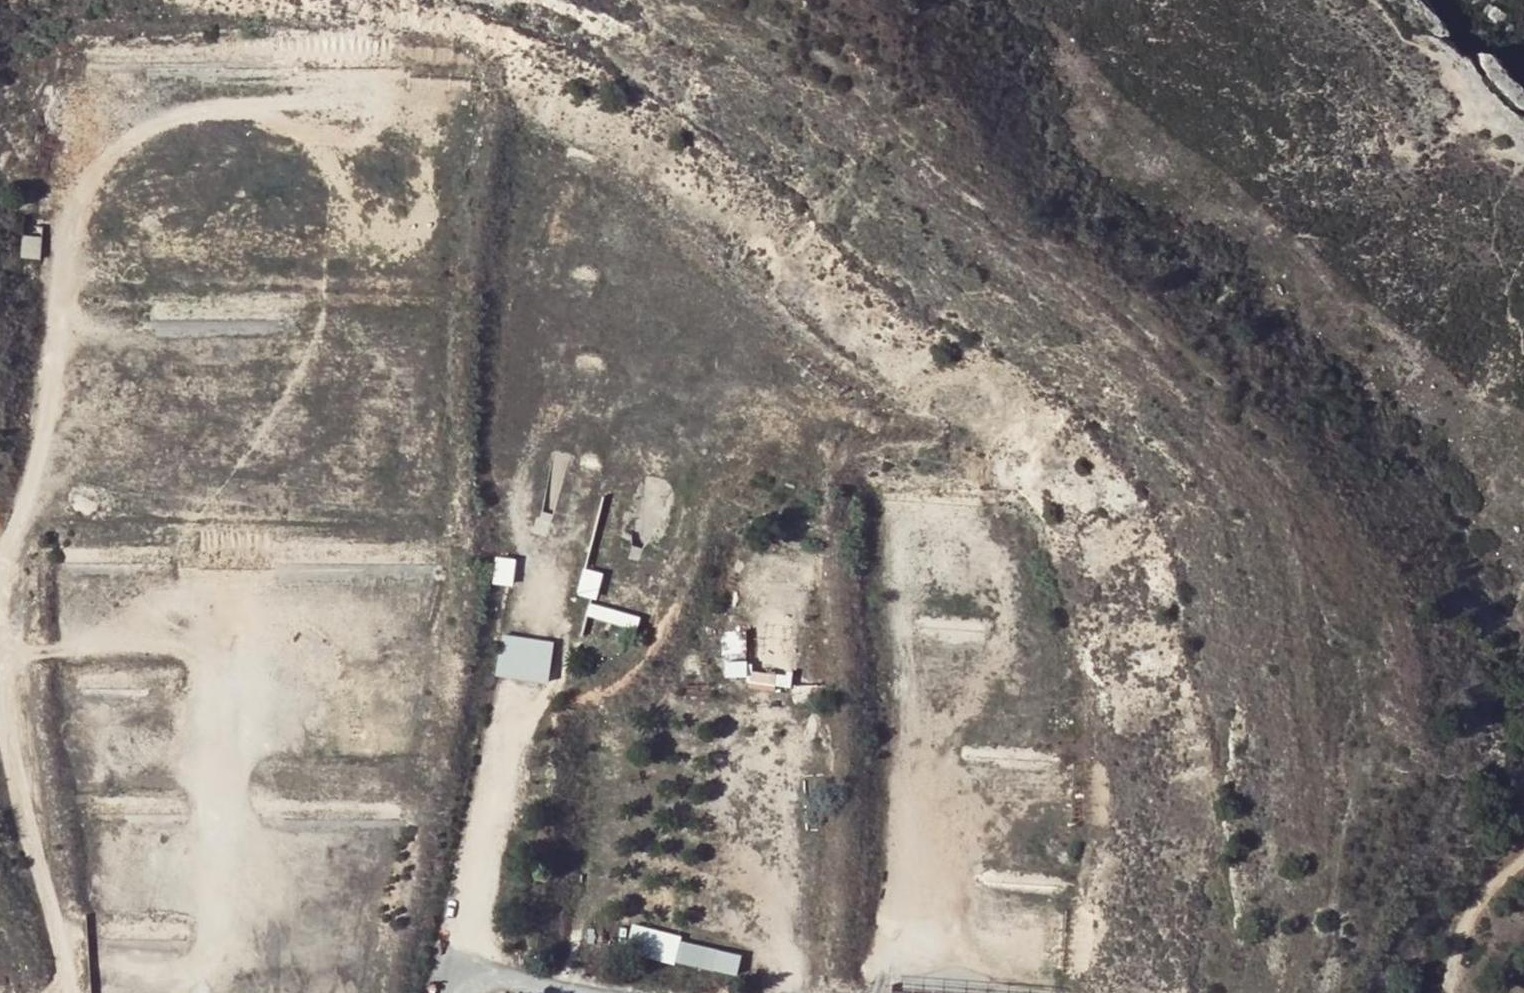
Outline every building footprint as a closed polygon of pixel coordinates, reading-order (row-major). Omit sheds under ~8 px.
[(22,236),(20,258),(40,260),(41,237),(22,236)] [(496,558),(494,583),(509,584),(511,560),(496,558)] [(597,573),(582,569),(576,593),(591,597),(597,573)] [(501,636),(495,675),(546,683),(552,643),(501,636)] [(680,942),(675,961),(731,974),(736,955),(680,942)]
